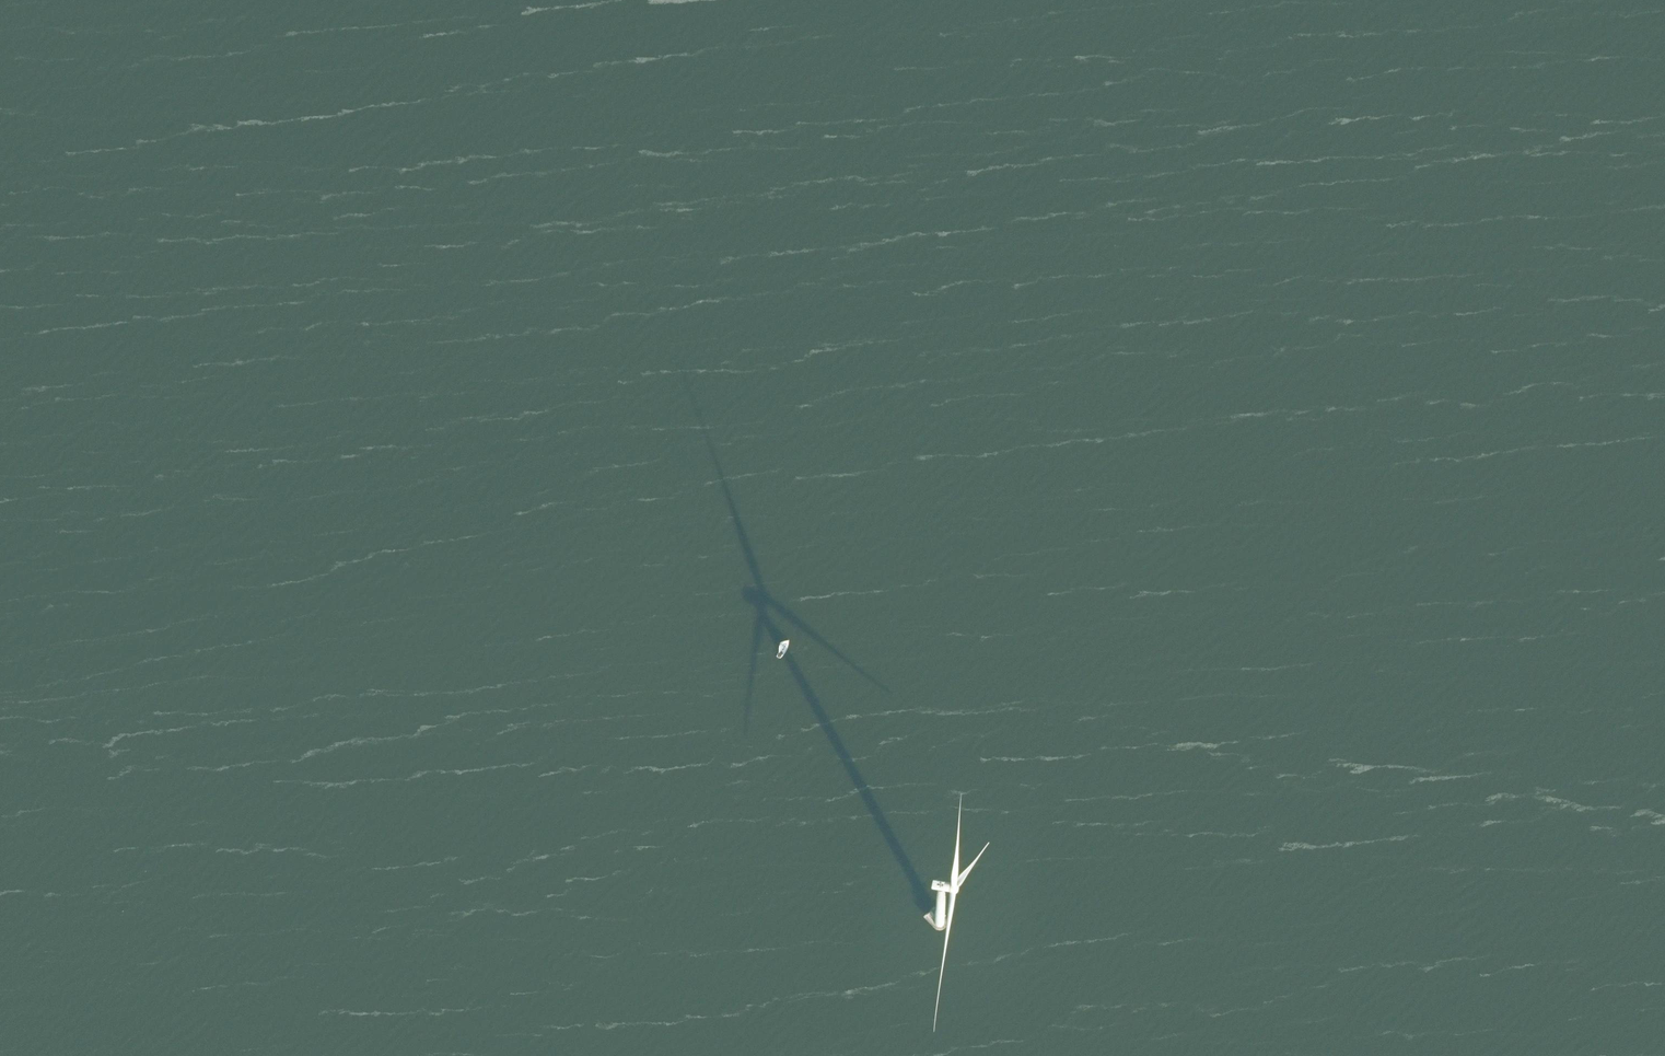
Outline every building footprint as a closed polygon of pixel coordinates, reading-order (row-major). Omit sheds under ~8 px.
[(935,923),(935,925),(935,926),(936,928),(938,929),(940,930),(942,929),(943,928),(944,927),(945,925),(944,923),(943,921),(942,920),(940,920),(938,920),(936,921),(935,923)]
